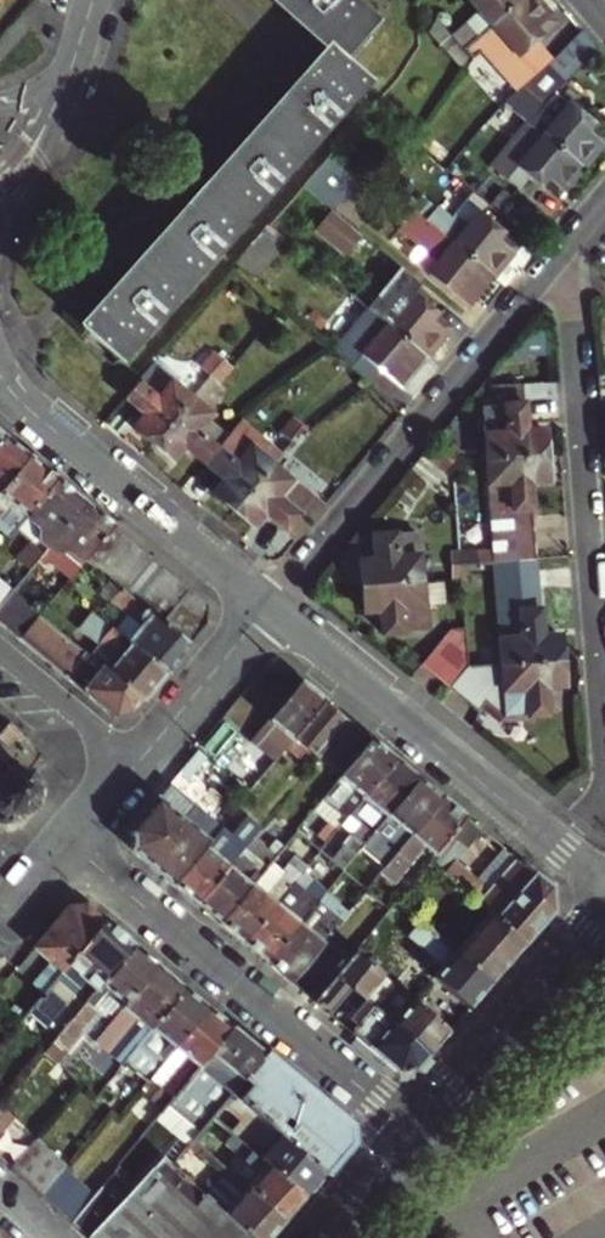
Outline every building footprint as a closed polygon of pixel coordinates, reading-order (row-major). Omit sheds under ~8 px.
[(331,47),(83,326),(120,358),(366,79),(344,58),(375,22),(350,0),(277,0),(331,47)] [(438,19),(429,33),(465,67),(472,57),(464,48),(472,41),(520,0),(471,0),(480,11),(452,35),(438,19)] [(550,14),(538,0),(520,0),(472,41),(484,55),(503,38),(517,54),(545,31),(539,23),(550,14)] [(556,21),(550,14),(539,23),(545,31),(556,21)] [(564,80),(547,64),(504,101),(524,117),(529,122),(554,91),(564,80)] [(554,91),(529,122),(582,167),(604,139),(604,134),(554,91)] [(513,130),(532,146),(518,163),(547,187),(553,180),(563,189),(582,167),(529,122),(524,117),(513,130)] [(339,146),(330,157),(346,170),(355,160),(339,146)] [(305,187),(332,209),(357,179),(346,170),(330,157),(305,187)] [(553,180),(547,187),(558,196),(563,189),(553,180)] [(319,227),(350,255),(367,235),(336,208),(319,227)] [(467,306),(492,276),(430,223),(414,209),(397,229),(437,263),(428,274),(467,306)] [(430,223),(492,276),(511,252),(501,244),(507,237),(478,213),(464,230),(440,211),(430,223)] [(368,308),(268,225),(234,263),(326,339),(333,331),(348,313),(377,336),(362,355),(401,387),(426,356),(368,308)] [(517,245),(507,237),(501,244),(511,252),(517,245)] [(368,308),(426,356),(445,333),(434,325),(441,317),(412,294),(399,311),(379,295),(368,308)] [(451,325),(441,317),(434,325),(445,333),(451,325)] [(326,339),(355,363),(362,355),(333,331),(326,339)] [(210,373),(222,358),(212,350),(200,365),(210,373)] [(210,373),(218,380),(231,365),(222,358),(210,373)] [(153,442),(191,396),(151,363),(136,380),(124,395),(145,412),(133,426),(153,442)] [(218,380),(210,373),(200,385),(209,392),(218,380)] [(522,384),(481,387),(486,458),(545,453),(544,428),(525,430),(522,384)] [(210,412),(191,396),(153,442),(173,459),(184,445),(203,461),(216,445),(197,429),(206,417),(210,412)] [(291,437),(302,424),(292,416),(280,430),(290,438),(291,437)] [(226,433),(206,417),(197,429),(216,445),(226,433)] [(226,433),(216,445),(203,461),(224,479),(213,492),(232,508),(270,463),(272,464),(280,453),(238,418),(232,426),(226,433)] [(29,456),(6,437),(0,444),(0,491),(29,456)] [(451,461),(459,451),(444,439),(436,450),(451,461)] [(451,461),(436,450),(429,459),(444,471),(451,461)] [(545,453),(486,458),(492,549),(458,552),(459,563),(493,561),(535,558),(529,481),(547,479),(545,453)] [(29,456),(0,491),(0,507),(1,507),(5,510),(0,517),(0,529),(10,537),(28,515),(58,479),(29,456)] [(264,511),(297,538),(324,507),(272,464),(270,463),(232,508),(252,524),(264,511)] [(86,503),(58,479),(28,515),(44,527),(42,529),(43,539),(39,544),(30,544),(18,558),(31,569),(47,550),(86,503)] [(87,559),(115,526),(86,503),(47,550),(52,554),(56,549),(70,550),(71,549),(86,561),(87,559)] [(99,568),(126,535),(115,526),(87,559),(99,568)] [(359,561),(361,587),(421,581),(416,532),(374,536),(376,559),(359,561)] [(138,545),(126,535),(99,568),(110,578),(138,545)] [(151,556),(138,545),(110,578),(124,589),(151,556)] [(34,587),(58,558),(52,554),(47,550),(31,569),(24,579),(34,587)] [(151,556),(124,589),(137,600),(164,567),(151,556)] [(9,568),(23,579),(24,579),(31,569),(18,558),(9,568)] [(493,561),(501,664),(561,660),(559,634),(541,635),(538,597),(535,558),(493,561)] [(178,578),(164,567),(137,600),(151,611),(178,578)] [(191,645),(163,621),(151,611),(137,600),(124,589),(110,578),(100,591),(127,614),(137,613),(138,612),(145,618),(139,625),(145,629),(133,643),(168,672),(191,645)] [(177,604),(190,588),(178,578),(151,611),(163,621),(177,604)] [(426,629),(421,581),(361,587),(364,612),(380,610),(383,633),(426,629)] [(0,582),(0,607),(12,592),(0,582)] [(190,588),(177,604),(206,627),(208,625),(209,603),(190,588)] [(12,592),(0,607),(0,621),(21,639),(40,615),(12,592)] [(177,604),(163,621),(191,645),(206,627),(177,604)] [(467,667),(463,611),(449,612),(450,625),(420,663),(450,687),(467,667)] [(79,627),(94,640),(118,660),(109,672),(144,701),(168,672),(133,643),(116,629),(115,629),(96,613),(95,615),(92,612),(79,627)] [(85,652),(40,615),(21,639),(115,716),(133,715),(144,701),(109,672),(85,652)] [(118,660),(94,640),(85,652),(109,672),(118,660)] [(561,660),(501,664),(467,667),(450,687),(466,699),(473,691),(501,713),(546,710),(544,687),(563,686),(561,660)] [(294,738),(325,700),(302,681),(254,739),(264,748),(238,780),(250,790),(286,747),(294,738)] [(309,750),(318,757),(349,720),(325,700),(294,738),(309,750)] [(42,782),(28,770),(37,759),(42,759),(42,756),(37,756),(23,744),(25,741),(31,739),(30,735),(25,736),(0,716),(0,824),(3,827),(6,829),(10,830),(14,829),(18,827),(20,825),(44,795),(45,792),(45,788),(43,784),(42,782)] [(349,720),(318,757),(341,776),(372,739),(349,720)] [(309,750),(294,738),(286,747),(301,759),(309,750)] [(350,813),(396,759),(372,739),(341,776),(314,809),(330,821),(338,828),(350,813)] [(174,883),(221,826),(178,790),(208,755),(200,749),(131,831),(134,849),(174,883)] [(388,815),(419,778),(396,759),(350,813),(359,821),(342,841),(345,844),(332,860),(343,869),(365,842),(388,815)] [(384,867),(443,797),(419,778),(388,815),(397,822),(374,850),(369,855),(384,867)] [(381,871),(379,874),(393,886),(424,848),(434,856),(450,836),(466,817),(443,797),(384,867),(381,871)] [(397,822),(388,815),(365,842),(374,850),(397,822)] [(231,834),(221,826),(174,883),(197,902),(254,835),(260,828),(246,816),(231,834)] [(338,828),(330,821),(318,836),(325,843),(338,828)] [(254,835),(197,902),(221,922),(254,883),(279,854),(298,831),(296,830),(289,824),(269,847),(254,835)] [(552,887),(517,858),(487,895),(482,891),(481,882),(456,860),(466,848),(450,836),(434,856),(430,861),(490,913),(525,944),(553,912),(552,887)] [(289,863),(279,854),(254,883),(265,892),(289,863)] [(295,856),(289,863),(302,873),(308,866),(295,856)] [(244,942),(277,903),(302,873),(289,863),(265,892),(254,883),(221,922),(244,942)] [(379,874),(381,871),(374,865),(360,883),(367,889),(379,874)] [(311,882),(302,873),(277,903),(287,911),(311,882)] [(311,882),(324,893),(330,885),(318,874),(311,882)] [(287,911),(277,903),(244,942),(267,961),(300,922),(324,893),(311,882),(287,911)] [(310,930),(334,901),(324,893),(300,922),(310,930)] [(390,908),(388,911),(398,920),(408,909),(397,900),(390,908)] [(291,981),(348,913),(334,901),(310,930),(300,922),(267,961),(291,981)] [(62,971),(104,919),(86,904),(69,906),(34,948),(62,971)] [(525,944),(490,913),(461,946),(445,933),(440,939),(491,983),(525,944)] [(97,990),(134,945),(104,919),(62,971),(28,1012),(46,1027),(85,980),(97,990)] [(440,939),(421,922),(410,935),(444,965),(435,976),(470,1007),(491,983),(440,939)] [(100,1011),(110,1020),(157,964),(134,945),(97,990),(54,1041),(67,1051),(100,1011)] [(314,1000),(328,1012),(350,985),(429,1054),(449,1031),(356,950),(314,1000)] [(124,1060),(185,987),(157,964),(110,1020),(92,1041),(120,1064),(124,1060)] [(350,985),(328,1012),(397,1071),(416,1069),(429,1054),(350,985)] [(208,1006),(185,987),(124,1060),(136,1070),(128,1080),(139,1089),(175,1046),(208,1006)] [(166,1104),(232,1026),(208,1006),(175,1046),(184,1054),(158,1085),(159,1086),(150,1097),(163,1108),(166,1104)] [(92,1041),(110,1020),(100,1011),(67,1051),(77,1060),(92,1041)] [(33,1042),(46,1027),(28,1012),(17,1024),(15,1027),(33,1042)] [(264,1053),(232,1026),(166,1104),(199,1131),(211,1116),(222,1104),(231,1093),(236,1087),(242,1080),(264,1053)] [(54,1041),(45,1052),(58,1062),(67,1051),(54,1041)] [(236,1087),(231,1093),(324,1174),(351,1143),(350,1125),(264,1053),(242,1080),(247,1085),(241,1092),(236,1087)] [(231,1133),(304,1197),(324,1174),(231,1093),(222,1104),(241,1121),(231,1133)] [(1,1106),(0,1106),(0,1138),(16,1118),(1,1106)] [(243,1159),(231,1173),(285,1220),(304,1197),(231,1133),(211,1116),(199,1131),(192,1139),(209,1154),(221,1140),(243,1159)] [(66,1164),(37,1138),(12,1168),(41,1195),(64,1166),(66,1164)] [(171,1164),(254,1237),(269,1237),(285,1220),(231,1173),(209,1154),(192,1139),(171,1164)] [(171,1164),(163,1157),(112,1212),(88,1237),(254,1237),(171,1164)] [(64,1166),(41,1195),(55,1208),(81,1181),(64,1166)] [(69,1221),(95,1195),(81,1181),(55,1208),(69,1221)] [(112,1212),(95,1195),(69,1221),(88,1237),(112,1212)]
